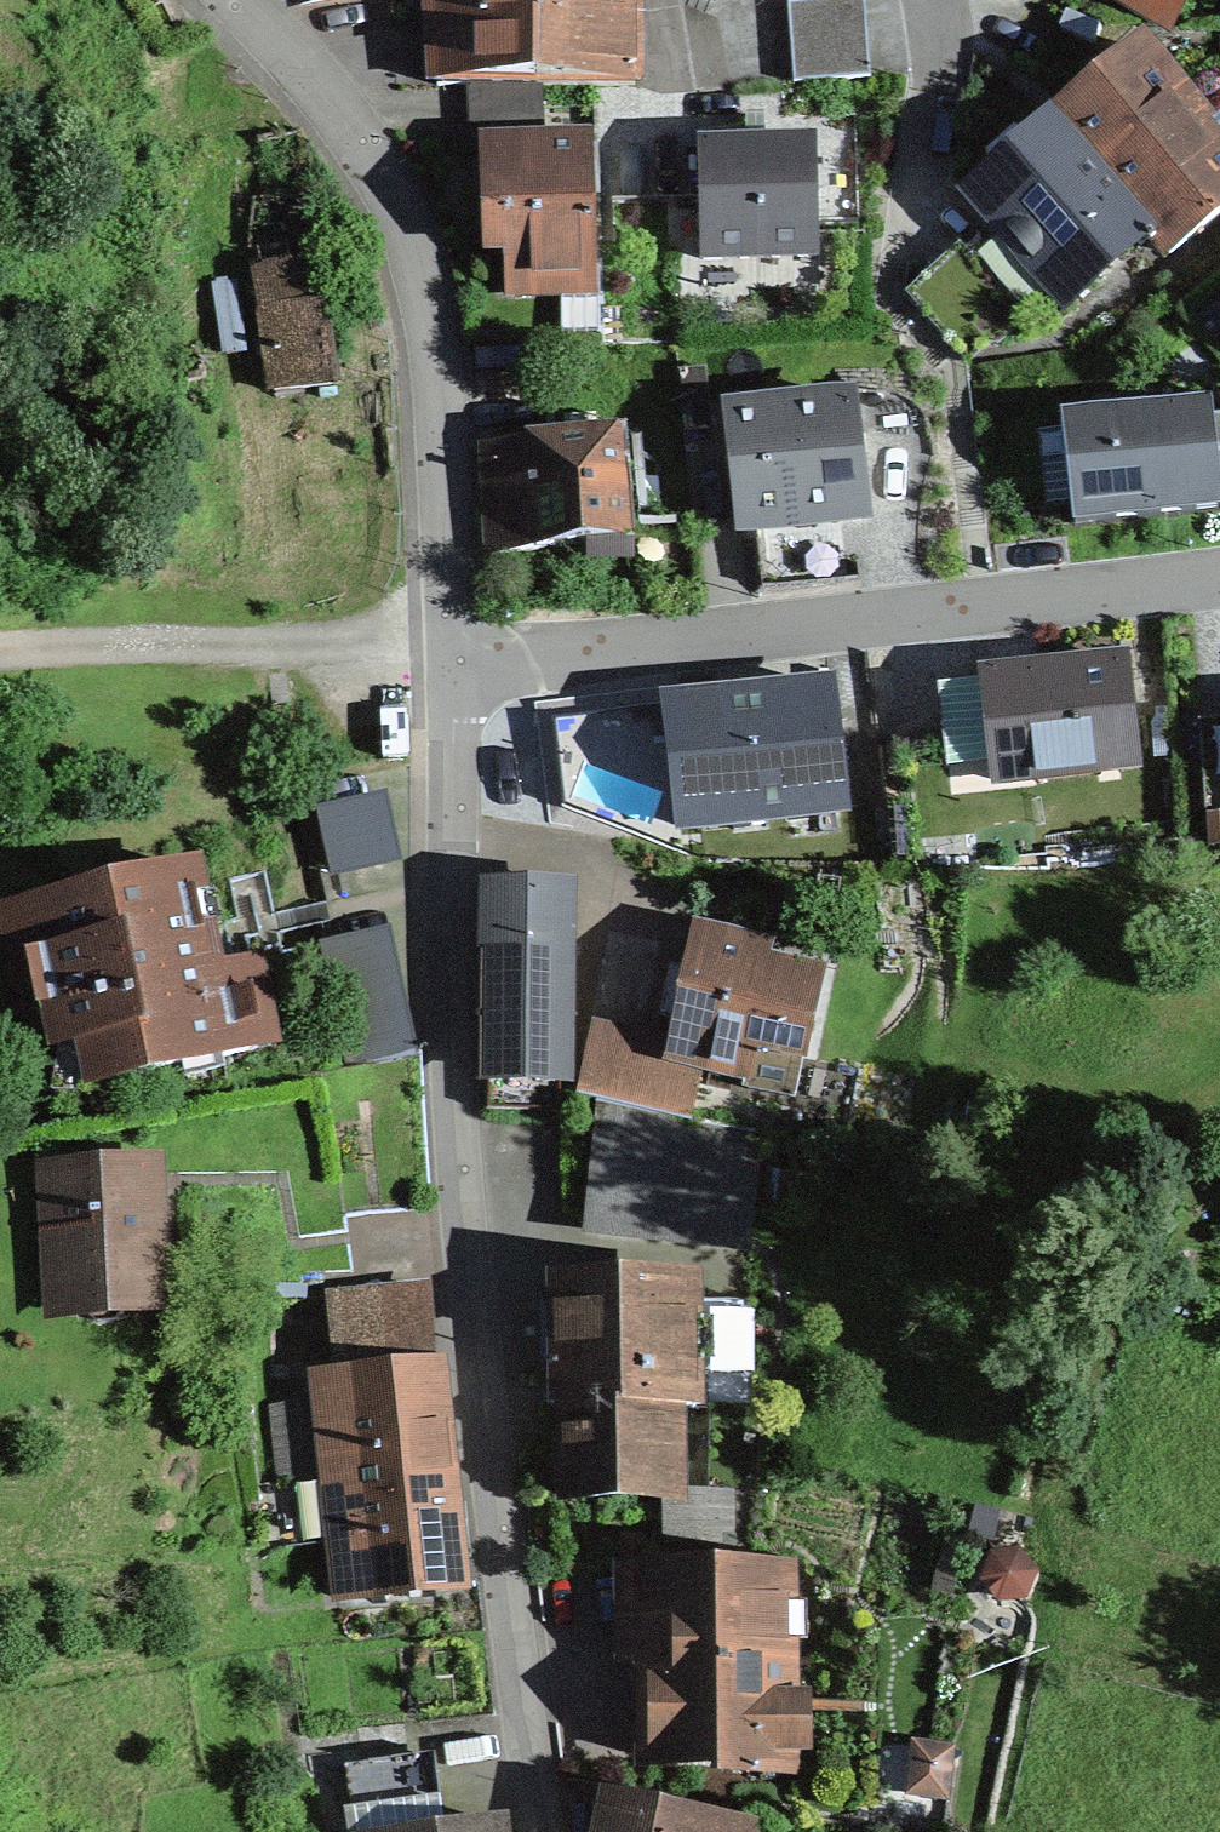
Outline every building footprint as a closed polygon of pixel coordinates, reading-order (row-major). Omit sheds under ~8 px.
[(432,8),(438,86),(469,86),(534,85),(544,85),(543,0),(463,0),(432,8)] [(620,84),(620,0),(543,0),(544,85),(620,84)] [(789,5),(795,83),(870,77),(864,0),(851,0),(789,5)] [(1178,15),(1187,0),(1151,0),(1178,15)] [(1054,121),(1151,230),(1171,256),(1219,215),(1219,138),(1142,46),(1054,121)] [(537,147),(534,85),(469,86),(472,150),(487,149),(537,147)] [(1151,230),(1054,121),(971,194),(1006,235),(1057,292),(1068,304),(1151,230)] [(814,143),(703,145),(705,259),(816,258),(814,143)] [(537,147),(487,149),(491,225),(511,224),(514,276),(601,271),(594,144),(537,147)] [(1025,322),(1057,292),(1006,235),(974,264),(1025,322)] [(997,346),(1025,322),(974,264),(960,248),(908,293),(969,363),(993,342),(997,346)] [(332,300),(263,309),(274,393),(343,384),(332,300)] [(1062,411),(1076,525),(1219,509),(1219,472),(1211,394),(1062,411)] [(855,400),(727,415),(740,528),(868,513),(855,400)] [(485,446),(491,555),(633,543),(625,434),(485,446)] [(691,506),(635,510),(639,579),(695,576),(691,506)] [(1124,662),(986,677),(989,700),(998,781),(1136,766),(1124,662)] [(832,688),(677,704),(690,826),(845,809),(832,688)] [(951,787),(998,781),(989,700),(942,705),(951,787)] [(1200,722),(1205,797),(1219,795),(1219,721),(1200,722)] [(381,800),(321,813),(333,873),(394,860),(381,800)] [(195,869),(6,909),(27,1008),(49,1003),(58,1044),(84,1039),(93,1083),(272,1045),(256,968),(210,978),(208,967),(214,965),(207,929),(196,931),(190,901),(201,899),(195,869)] [(564,885),(489,886),(491,1036),(565,1035),(564,885)] [(753,1071),(757,1048),(804,1058),(820,981),(750,966),(737,946),(697,937),(680,1023),(686,1024),(680,1057),(753,1071)] [(411,1055),(385,938),(320,952),(346,1069),(411,1055)] [(664,1041),(594,1025),(578,1097),(617,1106),(691,1122),(702,1073),(659,1064),(664,1041)] [(566,1112),(565,1035),(491,1036),(492,1113),(566,1112)] [(691,1122),(617,1106),(605,1225),(738,1238),(749,1136),(691,1122)] [(154,1169),(46,1175),(52,1276),(69,1275),(83,1286),(84,1308),(97,1321),(117,1319),(126,1305),(161,1304),(154,1169)] [(566,1408),(567,1499),(670,1497),(668,1405),(697,1405),(696,1313),(695,1283),(557,1285),(559,1408),(566,1408)] [(358,1325),(430,1317),(427,1288),(354,1297),(358,1325)] [(696,1313),(697,1405),(697,1407),(707,1407),(753,1407),(752,1312),(696,1313)] [(344,1374),(435,1364),(430,1317),(358,1325),(339,1327),(344,1374)] [(319,1417),(440,1403),(435,1364),(344,1374),(314,1377),(317,1404),(319,1417)] [(319,1417),(330,1528),(338,1599),(460,1586),(440,1403),(319,1417)] [(319,1417),(317,1404),(270,1409),(283,1533),(330,1528),(319,1417)] [(753,1407),(707,1407),(708,1494),(731,1494),(758,1494),(758,1407),(753,1407)] [(708,1494),(692,1494),(693,1561),(718,1561),(718,1533),(731,1533),(731,1494),(708,1494)] [(784,1766),(781,1571),(636,1574),(637,1630),(650,1630),(653,1760),(725,1759),(725,1767),(784,1766)] [(372,1831),(438,1831),(429,1756),(363,1764),(372,1831)] [(605,1808),(600,1831),(727,1831),(605,1808)]
